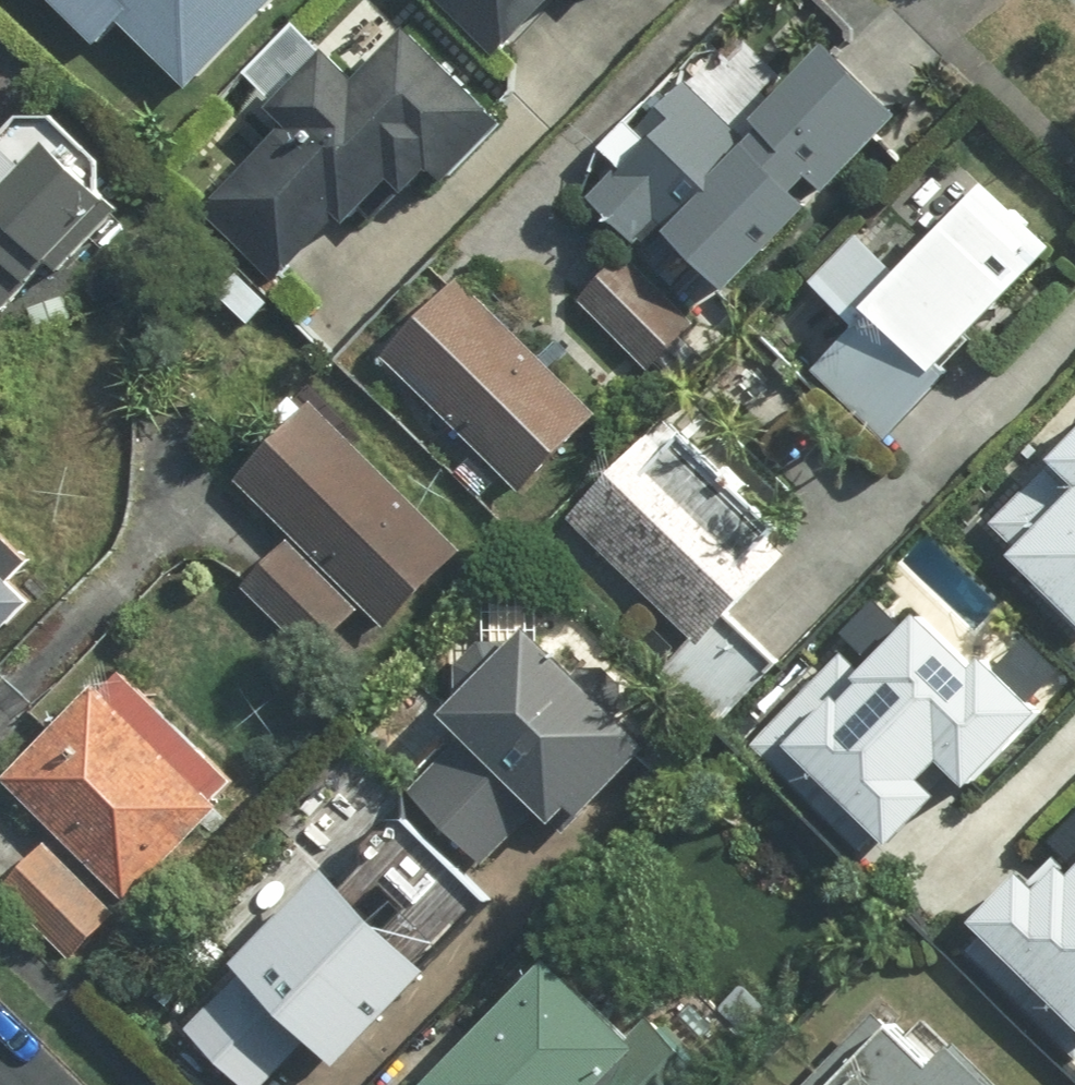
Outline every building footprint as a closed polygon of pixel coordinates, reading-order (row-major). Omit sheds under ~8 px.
[(108,40),(134,13),(207,83),(289,0),(67,0),(108,40)] [(506,50),(558,0),(457,0),(506,50)] [(217,203),(287,275),(357,208),(364,216),(412,170),(424,182),(447,160),(460,174),(524,112),(432,17),(379,68),(350,38),(288,97),(307,116),(217,203)] [(689,224),(750,282),(920,104),(847,35),(756,131),(698,76),(654,123),(666,135),(638,164),(633,160),(604,190),(650,234),(667,216),(683,231),(689,224)] [(25,262),(39,276),(127,185),(70,131),(15,189),(0,176),(0,288),(25,262)] [(1074,237),(1074,234),(1004,171),(822,372),(895,437),(1074,237)] [(634,246),(585,296),(656,366),(705,316),(634,246)] [(391,352),(529,488),(610,407),(472,271),(391,352)] [(328,393),(245,474),(395,628),(478,547),(328,393)] [(677,411),(578,515),(713,642),(803,547),(788,533),(797,524),(677,411)] [(1074,614),(1074,447),(1005,518),(1058,569),(1044,584),(1074,614)] [(297,534),(245,584),(317,658),(369,609),(297,534)] [(44,595),(0,552),(0,641),(44,595)] [(669,738),(637,706),(637,679),(617,662),(594,663),(547,616),(528,635),(493,636),(468,658),(468,694),(459,703),(480,723),(414,787),(491,864),(551,805),(576,830),(669,738)] [(843,653),(755,746),(867,852),(954,760),(975,780),(1041,709),(988,659),(979,669),(923,617),(867,677),(843,653)] [(115,673),(15,774),(139,897),(240,796),(115,673)] [(944,940),(1074,1067),(1074,841),(1057,824),(944,940)] [(56,836),(6,886),(81,960),(131,910),(56,836)] [(250,1084),(272,1084),(330,1029),(354,1053),(514,901),(497,883),(432,945),(353,862),(259,952),(264,957),(192,1025),(250,1084)] [(435,1084),(436,1084),(722,1084),(735,1072),(665,1003),(648,1021),(572,947),(435,1084)] [(1033,1084),(976,1031),(957,1050),(916,1010),(843,1084),(1032,1084),(1033,1084)]
